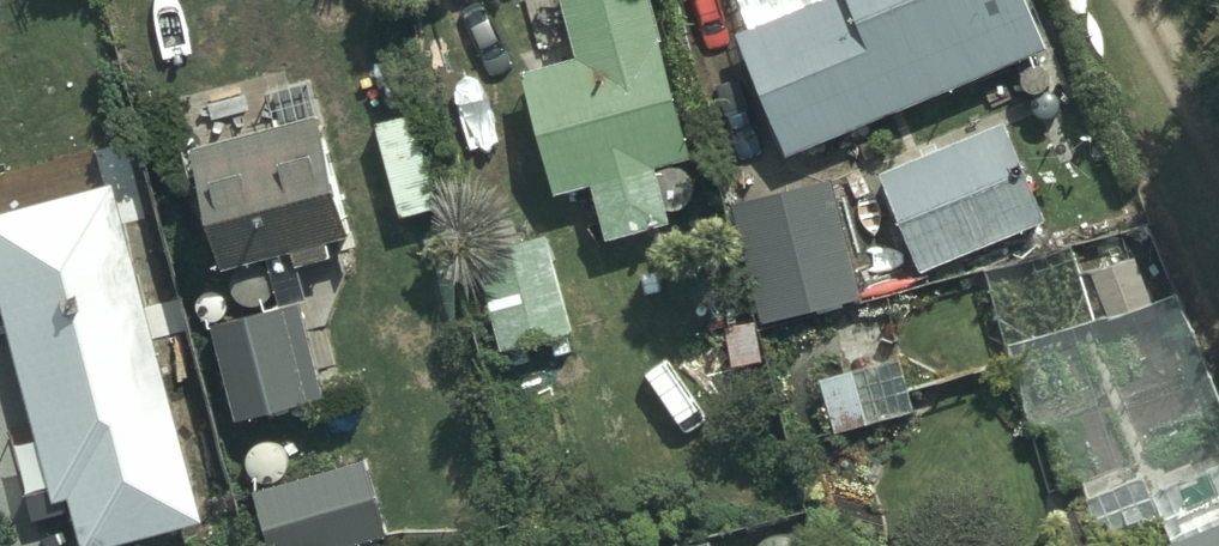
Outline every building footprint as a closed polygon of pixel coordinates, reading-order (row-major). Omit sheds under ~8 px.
[(656,0),(569,0),(584,60),(531,73),(561,192),(597,183),(611,238),(675,222),(661,164),(695,155),(656,0)] [(1032,0),(742,0),(753,26),(738,33),(794,158),(1052,45),(1032,0)] [(190,166),(201,163),(226,268),(296,252),(299,266),(338,257),(334,238),(354,233),(326,114),(322,114),(311,65),(174,97),(190,166)] [(1007,123),(882,173),(921,268),(1046,217),(1007,123)] [(868,170),(737,199),(765,323),(862,301),(840,206),(875,198),(868,170)] [(0,214),(0,290),(56,501),(74,497),(87,545),(103,545),(206,519),(167,369),(156,371),(149,346),(161,343),(118,183),(0,214)] [(576,328),(546,234),(474,256),(506,352),(510,350),(516,367),(536,360),(532,346),(552,340),(557,357),(576,351),(569,331),(576,328)] [(1151,252),(1095,274),(1113,319),(1168,299),(1151,252)] [(304,302),(215,325),(239,419),(328,397),(304,302)] [(904,359),(824,378),(836,429),(916,409),(904,359)] [(258,492),(273,545),(384,545),(381,538),(390,536),(368,460),(258,492)] [(1155,493),(1178,544),(1174,545),(1218,545),(1218,465),(1155,493)] [(807,545),(805,544),(803,542),(801,541),(798,540),(796,539),(794,538),(791,537),(789,537),(786,537),(784,537),(781,537),(779,538),(776,538),(774,539),(772,541),(769,542),(767,543),(765,545),(807,545)]
